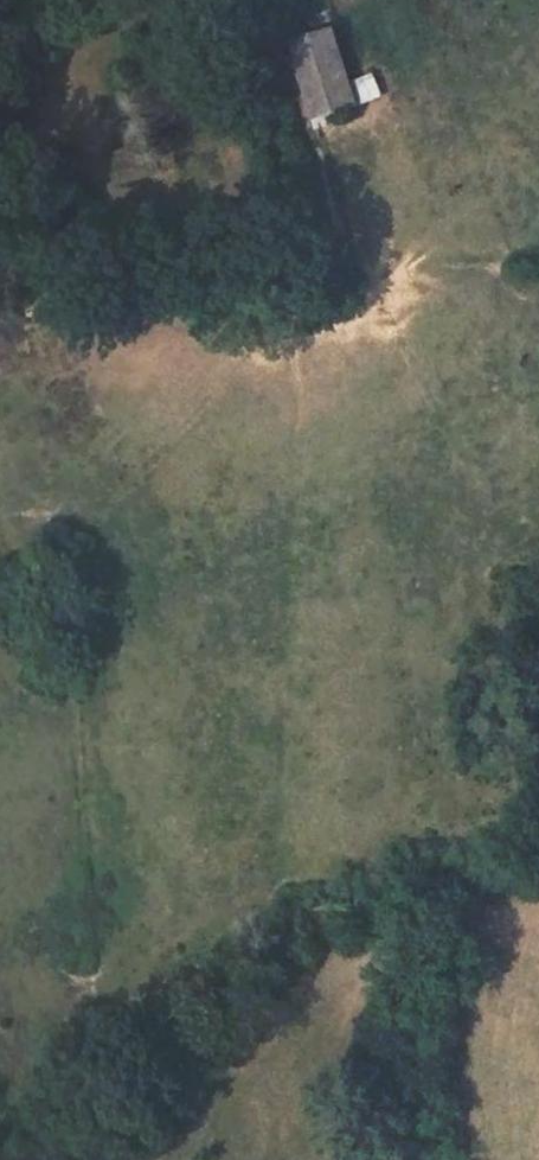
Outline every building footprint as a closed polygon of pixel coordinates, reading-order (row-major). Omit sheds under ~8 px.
[(334,29),(289,39),(307,120),(353,109),(334,29)] [(137,158),(107,170),(115,191),(146,179),(137,158)]
